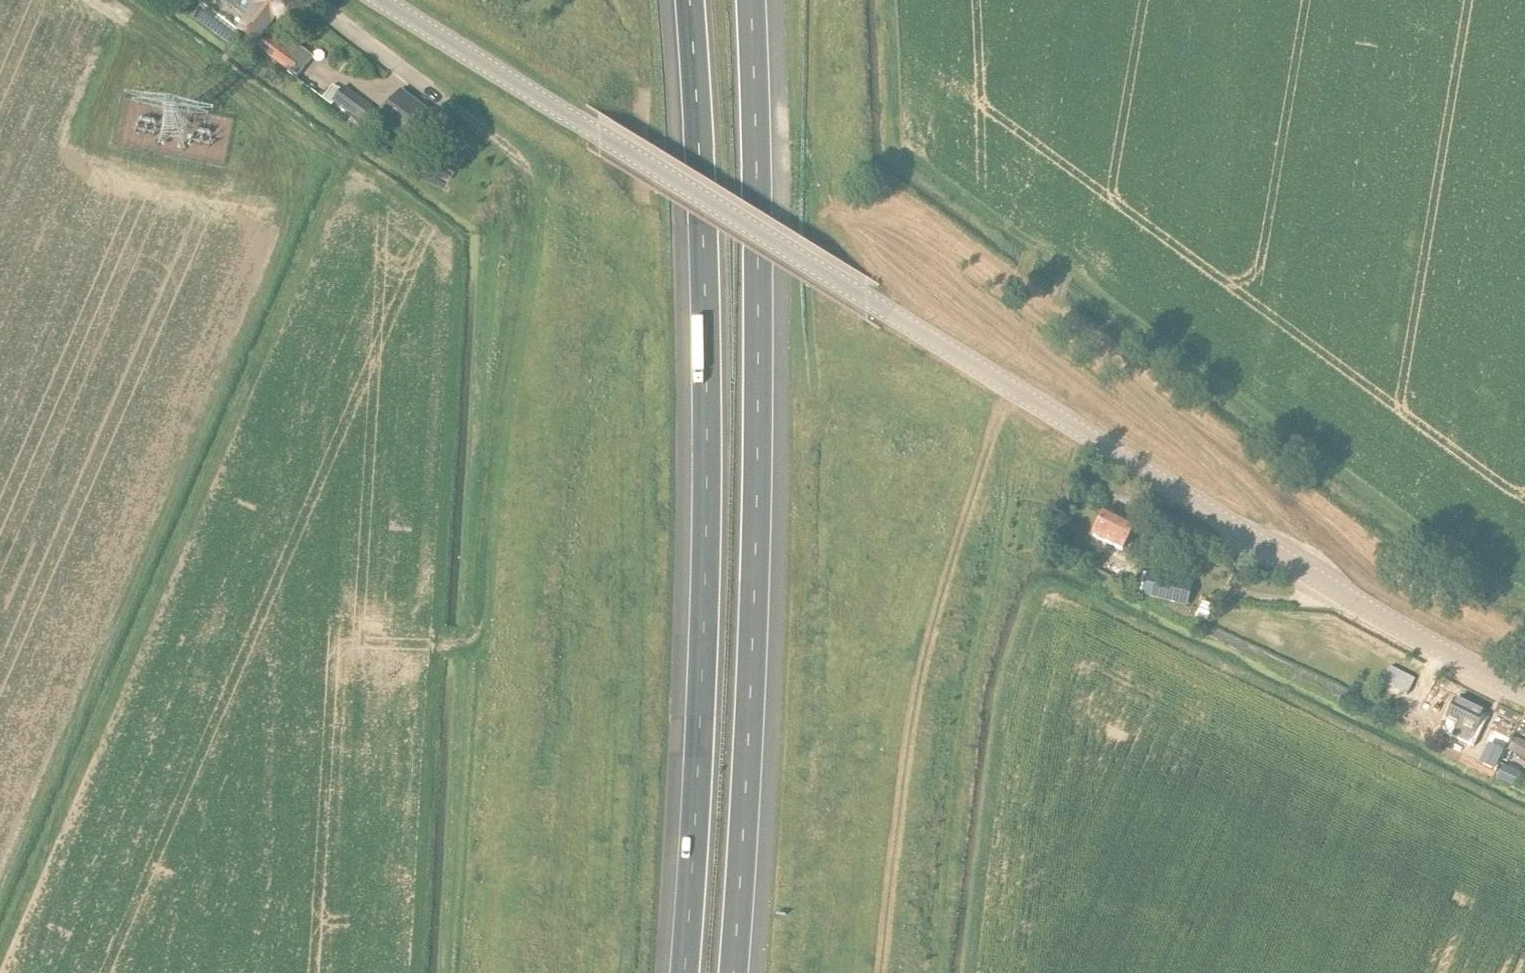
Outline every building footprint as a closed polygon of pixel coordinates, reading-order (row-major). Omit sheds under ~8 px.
[(201,5),(238,33),(258,48),(258,49),(261,52),(273,60),(292,73),(298,64),(284,54),(264,40),(266,37),(271,29),(276,23),(279,25),(282,26),(285,26),(286,26),(287,26),(289,26),(290,25),(291,25),(292,24),(292,23),(293,23),(294,22),(295,21),(295,20),(296,20),(296,19),(297,17),(297,13),(296,11),(296,10),(294,7),(292,5),(289,3),(286,3),(281,3),(281,2),(278,0),(240,0),(255,11),(247,21),(231,9),(220,0),(204,0),(201,5)] [(292,43),(284,54),(298,64),(292,73),(298,77),(304,68),(312,57),(292,43)] [(368,105),(343,87),(332,102),(348,114),(346,115),(365,129),(377,113),(367,106),(368,105)] [(402,92),(381,119),(411,141),(431,114),(402,92)] [(1135,525),(1105,511),(1092,538),(1122,552),(1135,525)] [(1158,576),(1153,597),(1187,605),(1192,584),(1158,576)] [(1201,604),(1196,618),(1207,622),(1212,609),(1201,604)] [(1389,665),(1380,682),(1406,695),(1415,678),(1389,665)] [(1484,723),(1480,721),(1484,713),(1455,699),(1445,720),(1457,726),(1452,737),(1472,747),(1484,723)] [(1508,752),(1524,760),(1524,745),(1515,740),(1508,752)] [(1480,761),(1479,762),(1494,769),(1494,768),(1502,750),(1503,749),(1488,742),(1485,749),(1480,761)] [(1503,764),(1496,780),(1513,788),(1520,773),(1503,764)]
